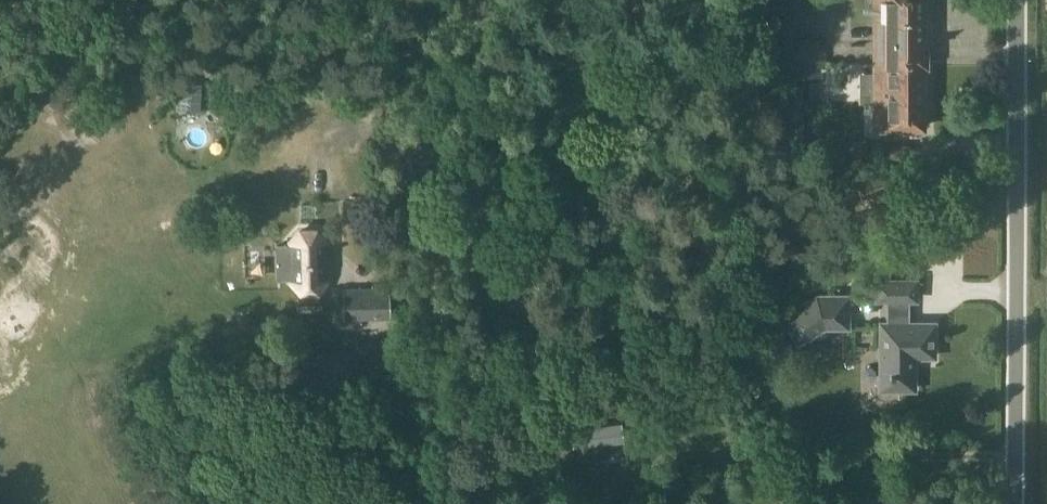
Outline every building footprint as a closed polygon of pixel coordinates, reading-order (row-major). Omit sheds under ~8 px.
[(923,0),(874,0),(875,128),(924,128),(923,66),(926,66),(926,47),(923,47),(923,0)] [(826,77),(826,40),(771,39),(770,76),(826,77)] [(201,112),(203,84),(178,83),(176,110),(201,112)] [(300,230),(291,240),(277,241),(277,281),(292,282),(302,291),(317,291),(326,280),(325,240),(315,230),(300,230)] [(915,280),(877,280),(876,299),(915,299),(915,280)] [(344,290),(345,316),(388,315),(387,289),(344,290)] [(826,327),(849,327),(849,296),(817,296),(783,316),(799,343),(826,327)] [(882,323),(882,389),(916,389),(916,356),(936,356),(936,323),(882,323)] [(643,405),(639,397),(625,405),(629,413),(643,405)] [(579,459),(594,458),(592,443),(623,439),(620,420),(571,427),(574,446),(577,446),(579,459)]
